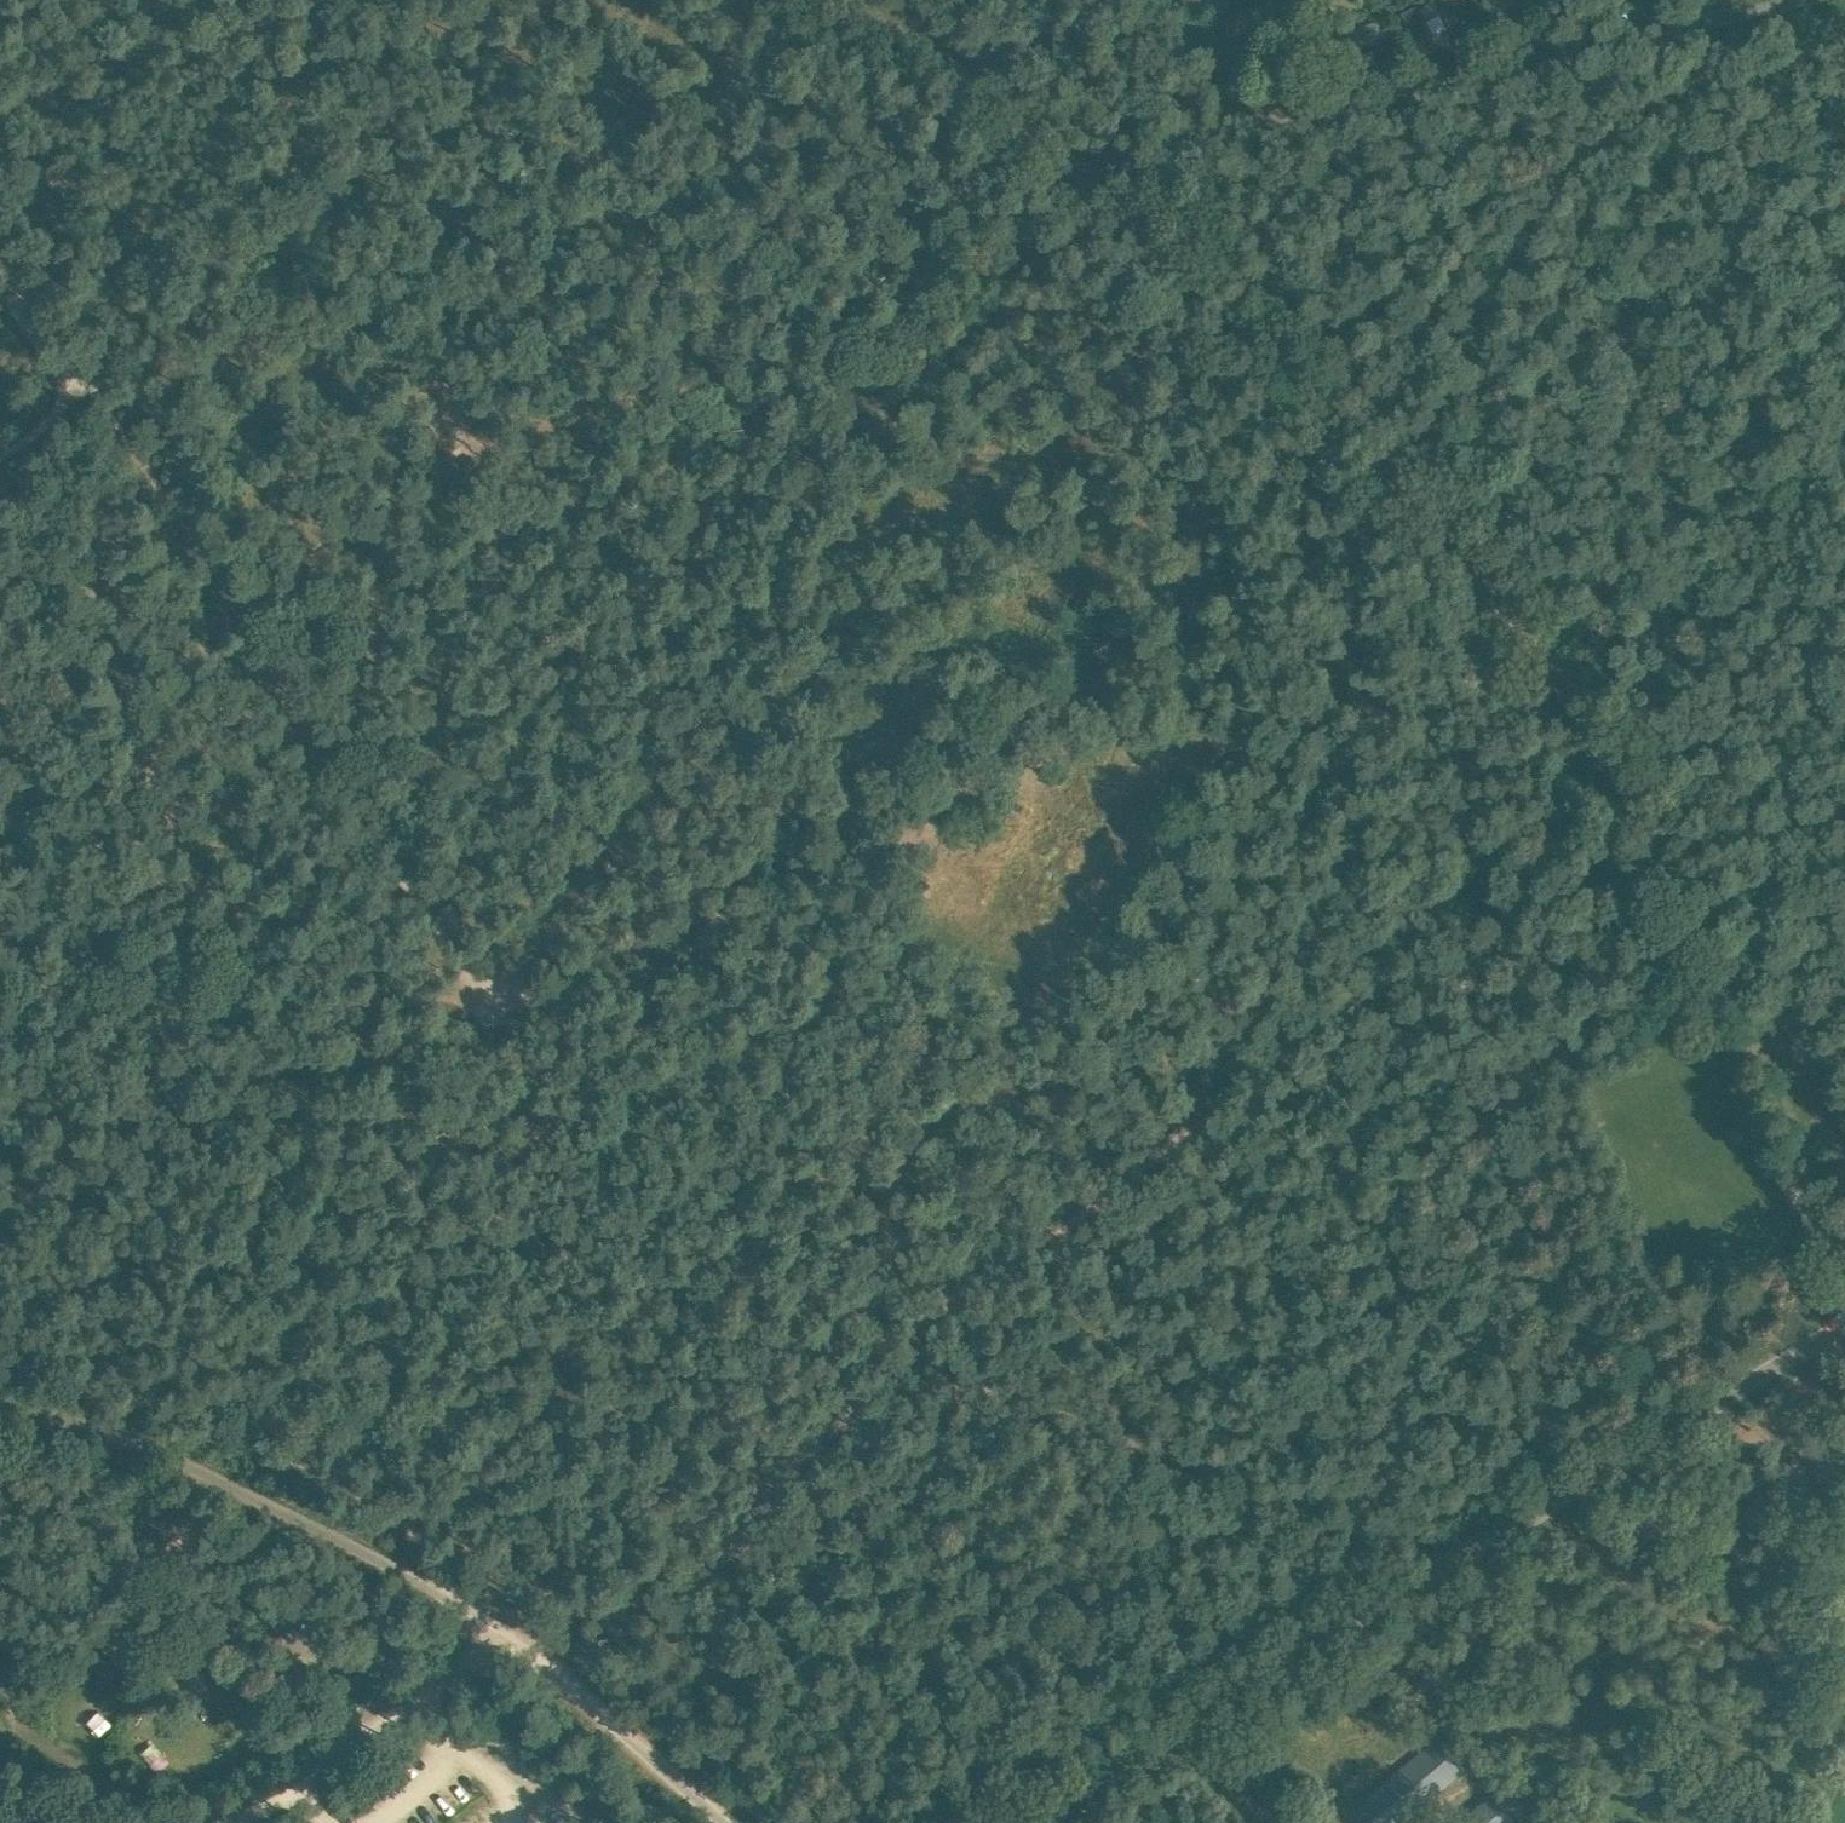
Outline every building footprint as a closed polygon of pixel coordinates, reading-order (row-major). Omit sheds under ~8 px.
[(103,1730),(114,1709),(95,1699),(84,1721),(103,1730)] [(1364,1822),(1400,1822),(1465,1768),(1439,1737),(1353,1810),(1364,1822)] [(1492,1795),(1459,1822),(1516,1822),(1492,1795)]
